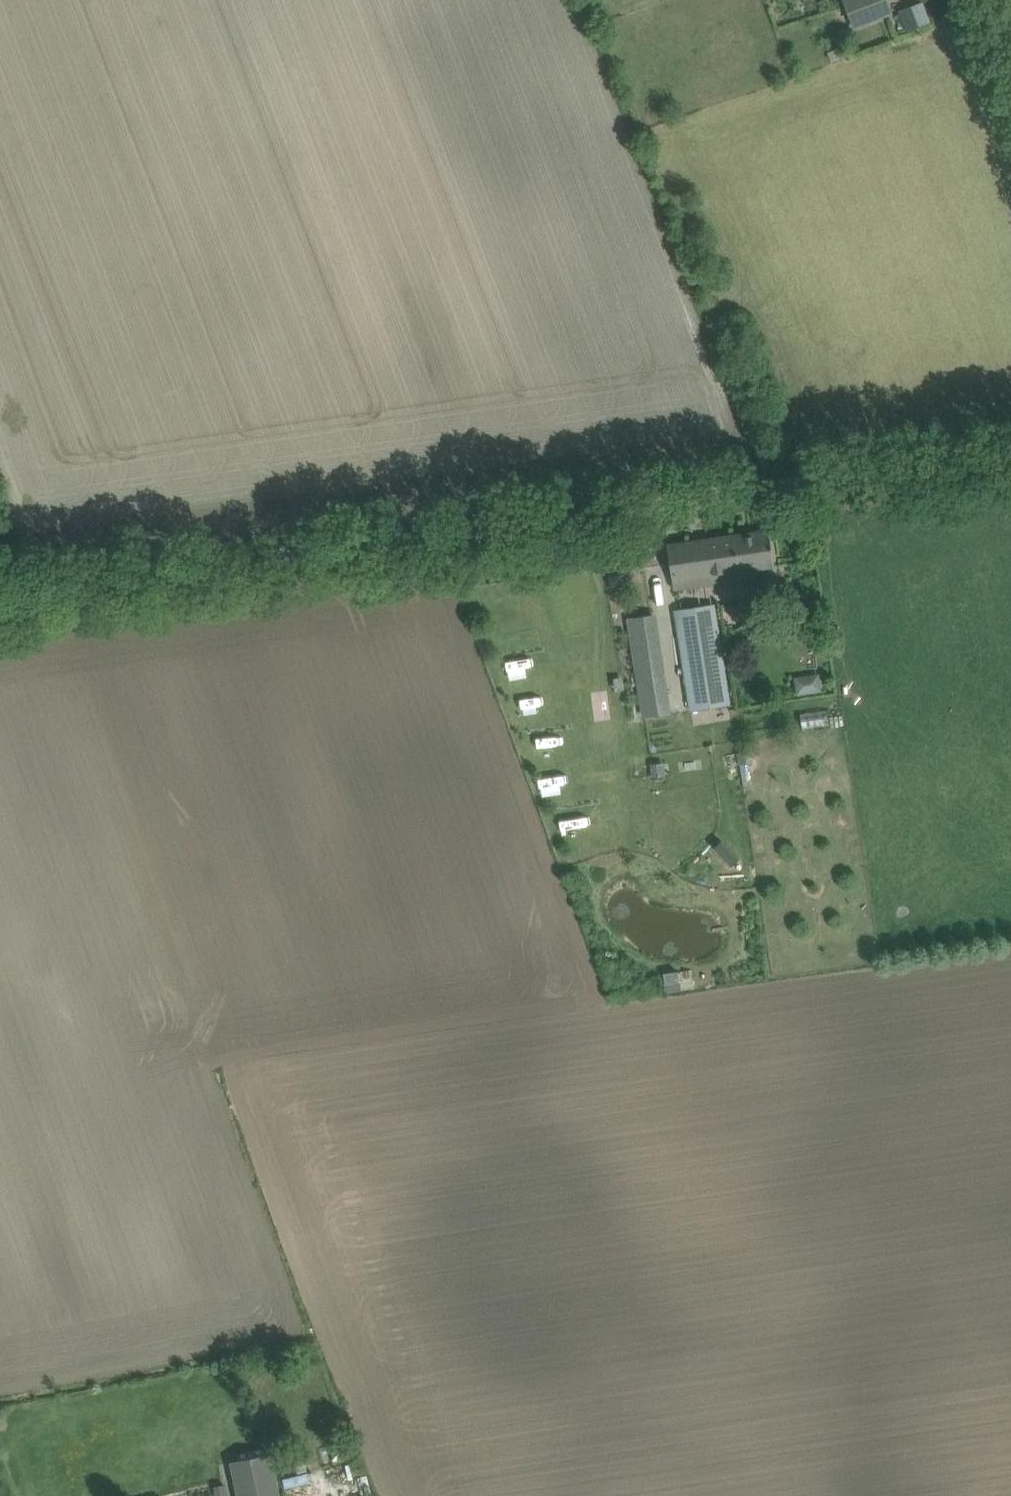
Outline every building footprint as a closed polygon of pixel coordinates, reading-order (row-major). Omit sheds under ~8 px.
[(854,29),(893,14),(887,0),(842,0),(854,29)] [(897,10),(904,32),(933,21),(925,0),(897,10)] [(669,545),(671,565),(676,593),(745,582),(745,578),(758,576),(757,568),(773,566),(768,530),(669,545)] [(619,577),(608,578),(609,588),(620,587),(619,577)] [(729,704),(729,703),(714,605),(676,611),(691,710),(729,704)] [(653,614),(629,618),(644,717),(668,713),(653,614)] [(817,675),(794,678),(796,694),(819,691),(817,675)] [(663,763),(650,765),(651,775),(664,774),(663,763)] [(679,972),(664,974),(665,984),(680,982),(679,972)] [(231,1461),(239,1495),(279,1495),(271,1453),(231,1461)] [(215,1485),(217,1495),(227,1495),(224,1483),(215,1485)]
